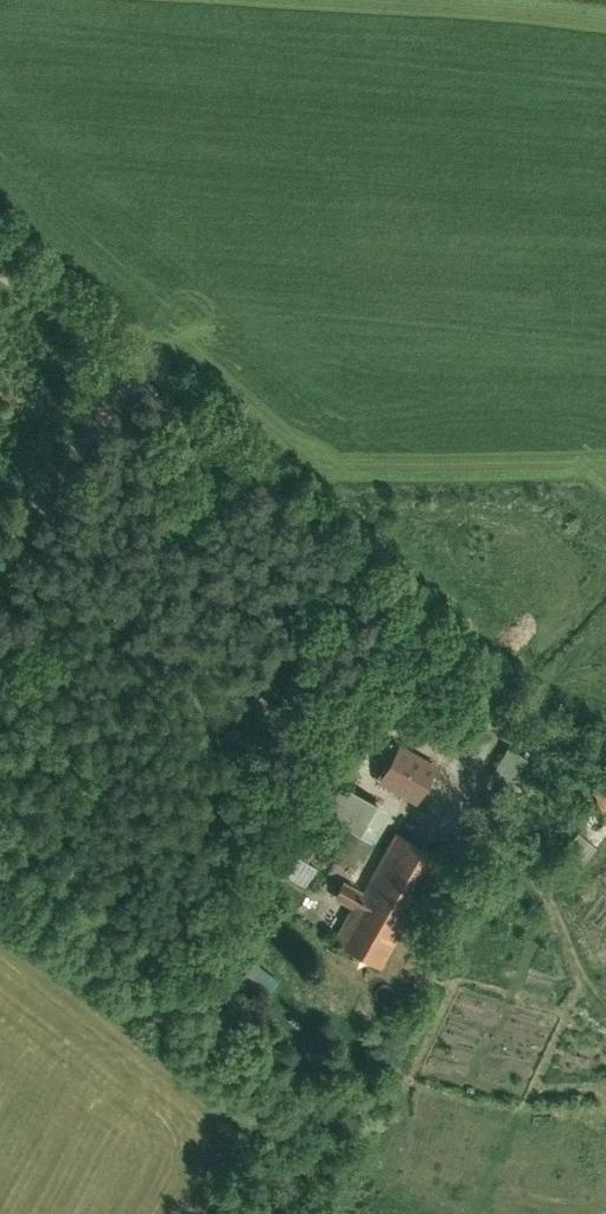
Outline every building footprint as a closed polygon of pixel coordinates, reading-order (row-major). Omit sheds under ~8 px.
[(401,746),(381,781),(416,801),(436,766),(401,746)] [(509,748),(492,777),(512,788),(529,759),(509,748)] [(323,785),(310,820),(363,841),(377,807),(323,785)] [(571,830),(552,850),(572,868),(590,848),(571,830)] [(374,916),(397,929),(409,908),(415,911),(443,863),(395,836),(361,895),(358,899),(378,911),(374,916)] [(303,896),(321,871),(297,854),(279,880),(303,896)] [(358,899),(361,895),(342,883),(334,897),(353,908),(335,940),(376,964),(397,929),(374,916),(378,911),(358,899)] [(259,1000),(278,979),(255,960),(237,981),(259,1000)]
